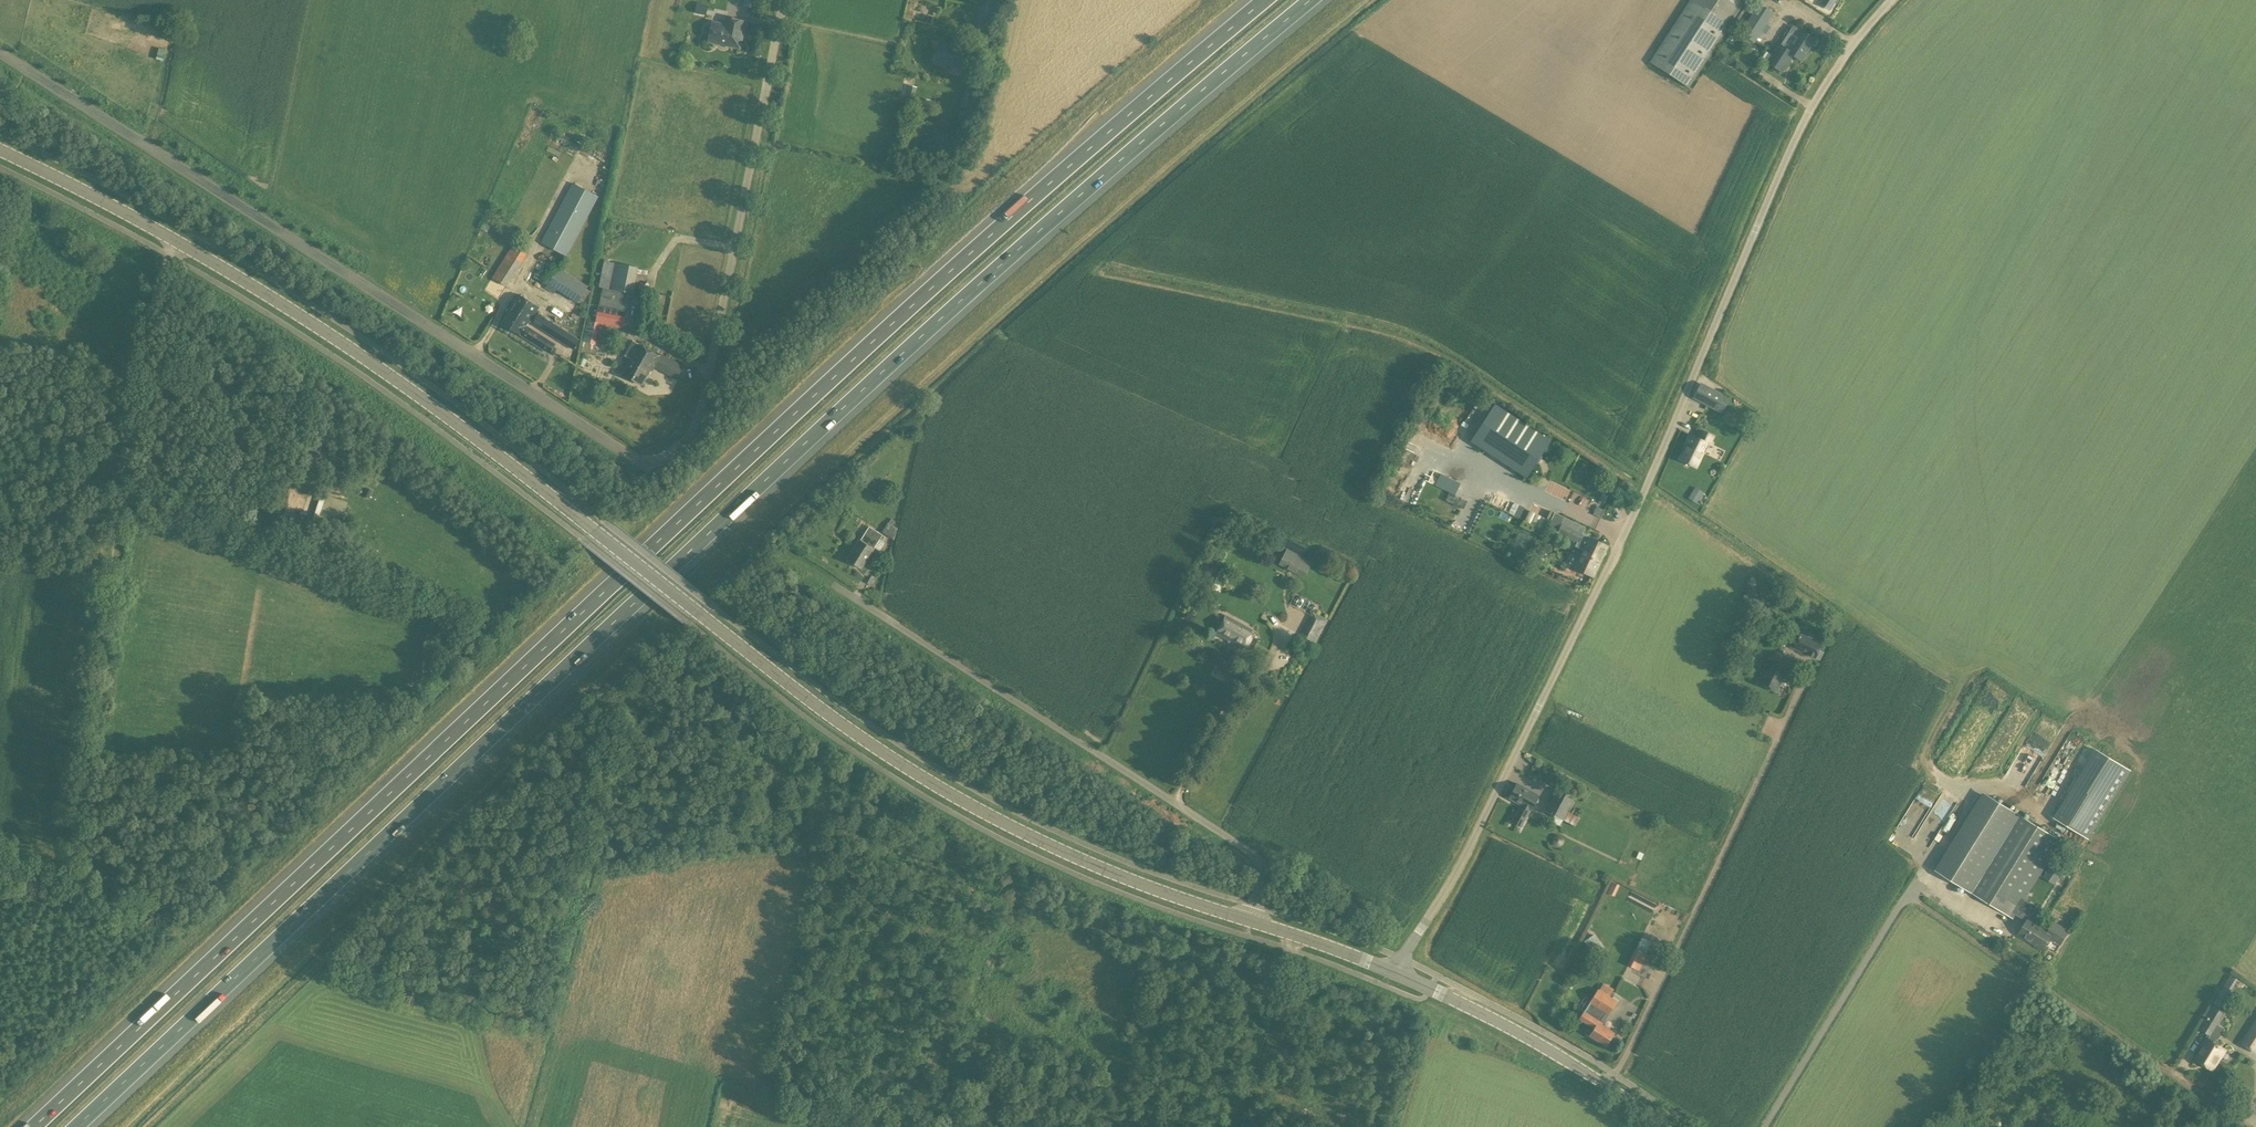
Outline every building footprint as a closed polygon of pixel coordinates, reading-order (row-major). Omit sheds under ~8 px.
[(757,9),(759,0),(744,0),(743,5),(757,9)] [(1650,65),(1689,89),(1713,51),(1728,27),(1745,0),(1691,0),(1650,65)] [(699,12),(709,14),(710,4),(700,2),(699,12)] [(1754,43),(1774,13),(1759,3),(1739,33),(1754,43)] [(740,48),(746,22),(726,18),(725,25),(713,22),(709,42),(740,48)] [(1792,56),(1801,61),(1815,40),(1800,31),(1787,50),(1779,45),(1772,56),(1766,51),(1761,59),(1767,64),(1781,73),(1792,56)] [(977,61),(986,62),(988,53),(986,52),(988,42),(980,41),(977,61)] [(964,69),(969,49),(940,42),(936,62),(964,69)] [(976,93),(965,90),(960,108),(972,111),(976,93)] [(599,197),(573,183),(541,242),(568,257),(599,197)] [(499,282),(507,287),(527,255),(513,246),(492,278),(499,282)] [(599,307),(590,305),(582,342),(596,345),(600,325),(624,329),(631,294),(633,294),(638,267),(604,261),(599,287),(603,288),(599,307)] [(559,267),(545,288),(554,294),(557,289),(578,303),(578,302),(582,305),(591,291),(587,289),(588,287),(559,267)] [(499,282),(496,288),(503,293),(507,287),(499,282)] [(509,313),(502,323),(521,335),(550,353),(556,344),(527,326),(530,322),(536,312),(538,307),(518,295),(508,312),(509,313)] [(539,313),(532,323),(564,344),(570,334),(539,313)] [(660,355),(638,343),(630,358),(632,359),(623,374),(643,385),(651,370),(653,370),(655,366),(678,379),(684,366),(661,354),(660,355)] [(1707,405),(1714,408),(1722,412),(1729,399),(1721,395),(1699,384),(1692,398),(1707,405)] [(1492,408),(1470,441),(1514,470),(1526,478),(1537,461),(1541,455),(1550,441),(1529,427),(1495,404),(1492,408)] [(1697,438),(1689,435),(1684,445),(1686,446),(1680,459),(1697,467),(1703,453),(1705,454),(1713,436),(1701,430),(1697,438)] [(1409,470),(1418,449),(1407,445),(1398,466),(1409,470)] [(1466,500),(1460,498),(1463,490),(1465,490),(1469,481),(1456,476),(1445,502),(1463,508),(1466,500)] [(1696,487),(1689,499),(1696,503),(1702,491),(1696,487)] [(1514,515),(1519,517),(1524,506),(1519,504),(1514,515)] [(1597,506),(1593,514),(1599,517),(1603,510),(1597,506)] [(1527,512),(1526,520),(1535,522),(1536,514),(1527,512)] [(1606,546),(1589,538),(1581,534),(1584,527),(1555,513),(1547,527),(1577,542),(1576,546),(1583,549),(1575,568),(1592,576),(1606,546)] [(888,522),(882,531),(894,539),(898,528),(888,522)] [(862,568),(874,549),(883,535),(869,526),(861,541),(848,560),(862,568)] [(1287,548),(1279,564),(1304,577),(1312,561),(1287,548)] [(1739,603),(1757,614),(1764,602),(1745,592),(1739,603)] [(1777,605),(1791,615),(1799,603),(1785,593),(1777,605)] [(1314,612),(1302,636),(1315,643),(1328,619),(1316,613),(1314,612)] [(1242,649),(1245,643),(1247,643),(1249,643),(1251,642),(1252,640),(1252,638),(1250,637),(1249,636),(1252,630),(1226,616),(1217,634),(1230,641),(1229,642),(1242,649)] [(1793,648),(1815,659),(1823,643),(1816,640),(1817,636),(1802,629),(1793,648)] [(1776,691),(1781,680),(1788,684),(1792,675),(1785,671),(1787,669),(1770,660),(1759,683),(1776,691)] [(2065,835),(2084,847),(2131,772),(2097,750),(2054,818),(2070,828),(2065,835)] [(1509,798),(1520,804),(1511,821),(1521,827),(1529,814),(1531,810),(1538,795),(1517,784),(1509,798)] [(1557,788),(1545,811),(1552,814),(1563,820),(1575,826),(1579,817),(1568,812),(1576,798),(1557,788)] [(2054,922),(2049,931),(2030,919),(2037,907),(2025,899),(2061,841),(1993,799),(1945,876),(2013,918),(2016,915),(2027,921),(2019,935),(2030,942),(2043,949),(2050,937),(2061,944),(2069,931),(2054,922)] [(2043,878),(2054,884),(2055,885),(2065,868),(2054,861),(2043,878)] [(1614,896),(1620,885),(1613,882),(1607,892),(1614,896)] [(1631,895),(1628,901),(1653,912),(1656,906),(1631,895)] [(1592,951),(1601,945),(1594,934),(1584,941),(1592,951)] [(1629,965),(1639,970),(1647,954),(1636,948),(1627,964),(1629,965)] [(2222,988),(2229,992),(2238,979),(2231,975),(2222,988)] [(1579,1018),(1594,1029),(1590,1036),(1605,1045),(1613,1032),(1602,1025),(1618,1001),(1616,1000),(1618,998),(1614,995),(1612,997),(1610,995),(1614,989),(1604,982),(1600,989),(1598,988),(1579,1018)] [(2224,1050),(2214,1044),(2217,1039),(2218,1039),(2225,1029),(2220,1026),(2227,1014),(2215,1006),(2201,1030),(2210,1035),(2208,1040),(2197,1058),(2213,1068),(2224,1050)] [(2240,1043),(2255,1053),(2255,1019),(2240,1043)]
